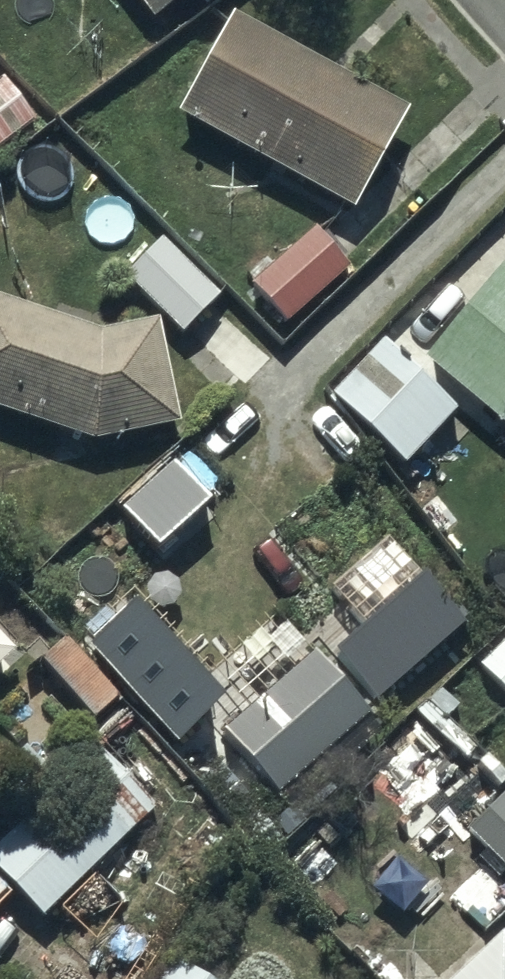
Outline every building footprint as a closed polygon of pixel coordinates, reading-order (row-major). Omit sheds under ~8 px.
[(151,21),(180,0),(135,0),(151,21)] [(184,50),(204,61),(175,111),(347,210),(336,222),(366,247),(392,218),(362,192),(408,112),(233,11),(218,37),(199,25),(184,50)] [(34,121),(5,79),(0,83),(0,145),(34,121)] [(251,280),(284,322),(348,270),(315,228),(251,280)] [(219,297),(159,238),(121,278),(181,336),(219,297)] [(424,363),(504,431),(504,274),(501,271),(424,363)] [(91,441),(176,426),(157,320),(98,330),(0,298),(0,410),(91,441)] [(377,341),(326,395),(401,467),(453,413),(377,341)] [(209,505),(175,467),(124,513),(159,551),(209,505)] [(465,627),(423,579),(334,656),(376,704),(465,627)] [(130,613),(87,653),(178,751),(221,711),(130,613)] [(474,664),(504,695),(504,632),(474,664)] [(0,637),(0,669),(16,654),(0,637)] [(369,718),(315,656),(224,735),(278,797),(369,718)] [(40,918),(156,809),(99,748),(0,841),(0,908),(16,893),(40,918)] [(504,796),(468,834),(504,871),(504,797),(504,796)] [(453,978),(504,978),(504,942),(499,936),(453,978)] [(158,978),(201,978),(170,960),(158,978)]
